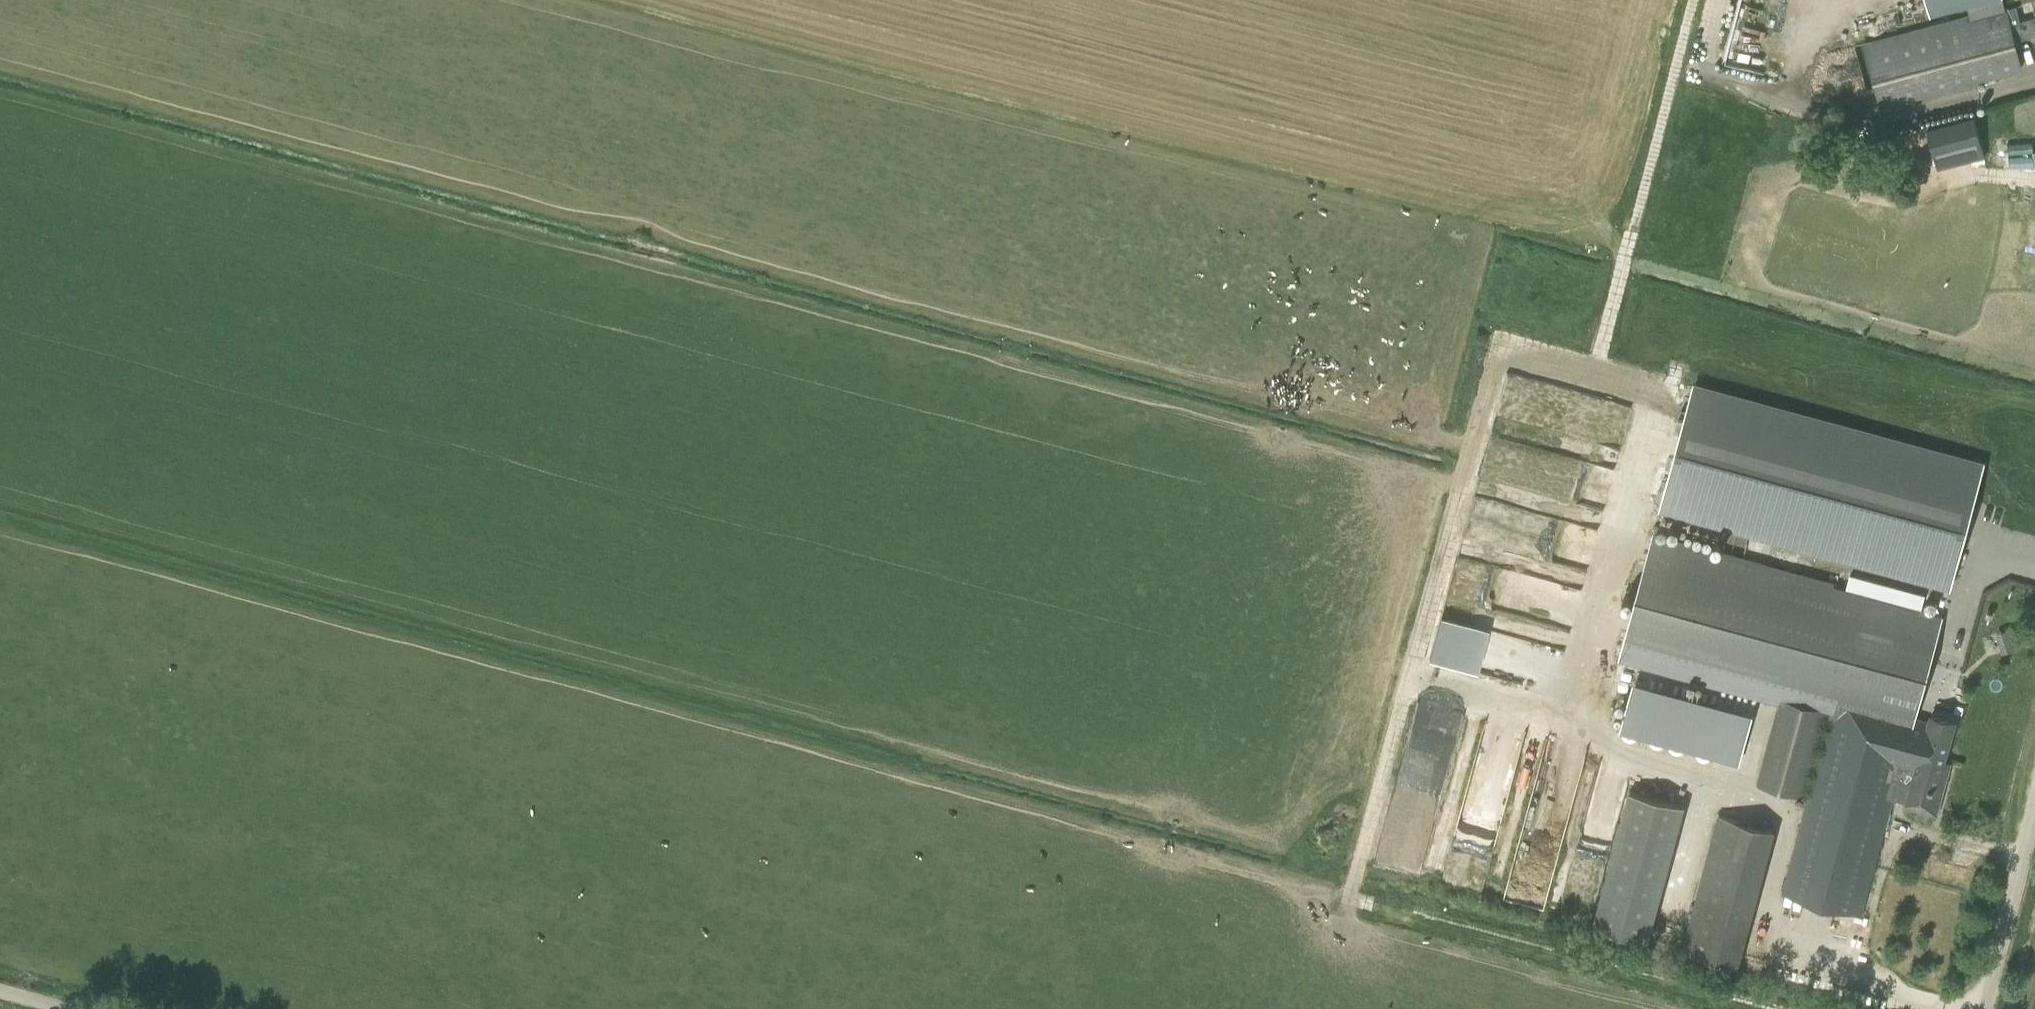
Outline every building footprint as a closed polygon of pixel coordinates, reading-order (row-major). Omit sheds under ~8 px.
[(2020,20),(2016,5),(2005,8),(2003,0),(1992,0),(1994,8),(1865,43),(1882,104),(2021,67),(2013,40),(2034,34),(2034,16),(2020,20)] [(1931,12),(1975,0),(1928,0),(1931,12)] [(1928,129),(1938,169),(1984,157),(1974,117),(1928,129)] [(1940,578),(1969,458),(1688,390),(1658,509),(1940,578)] [(1480,477),(1607,505),(1617,463),(1489,434),(1480,477)] [(1490,539),(1543,550),(1551,512),(1498,501),(1490,539)] [(1625,638),(1915,715),(1941,617),(1651,539),(1625,638)] [(1941,610),(1943,601),(1926,597),(1924,606),(1941,610)] [(1429,656),(1479,669),(1490,626),(1440,613),(1429,656)] [(1737,763),(1751,713),(1631,681),(1617,731),(1737,763)] [(1950,762),(1944,761),(1954,722),(1929,715),(1928,720),(1842,697),(1838,712),(1780,697),(1779,701),(1774,699),(1772,707),(1777,708),(1775,717),(1769,716),(1763,740),(1768,741),(1757,784),(1803,796),(1824,718),(1828,719),(1782,893),(1861,914),(1892,798),(1906,801),(1905,805),(1936,813),(1950,762)] [(1647,940),(1683,805),(1630,791),(1593,926),(1647,940)] [(1739,965),(1776,829),(1720,814),(1683,950),(1739,965)]
